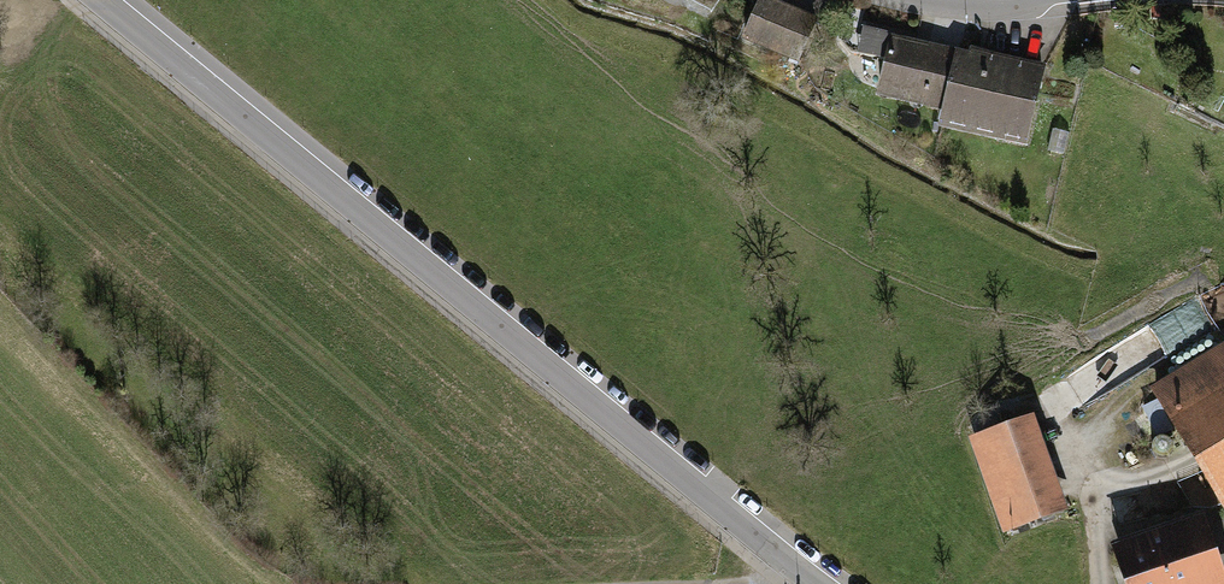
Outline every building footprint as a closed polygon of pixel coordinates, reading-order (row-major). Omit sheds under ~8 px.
[(780,51),(796,14),(763,0),(761,0),(748,31),(780,45),(778,50),(780,51)] [(815,22),(796,14),(780,51),(799,58),(815,22)] [(947,106),(958,57),(892,42),(881,91),(947,106)] [(998,135),(1025,141),(1041,71),(971,55),(970,60),(958,57),(947,106),(945,115),(1000,127),(998,135)] [(1156,388),(1223,500),(1223,347),(1156,388)] [(976,440),(1008,526),(1055,509),(1023,423),(976,440)] [(1135,583),(1216,583),(1196,523),(1123,547),(1135,583)]
